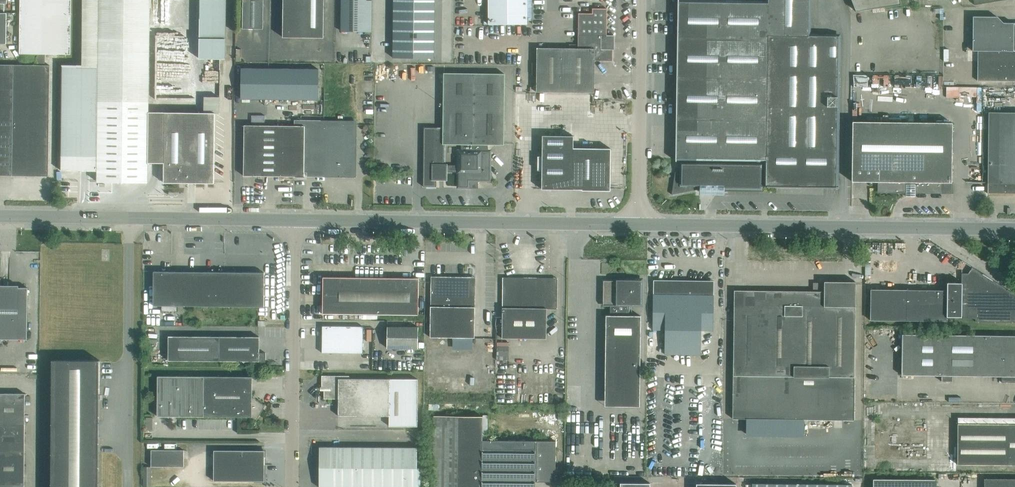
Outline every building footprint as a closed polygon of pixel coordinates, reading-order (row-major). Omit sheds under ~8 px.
[(71,0),(20,0),(20,53),(37,54),(37,65),(0,64),(0,175),(48,176),(50,65),(45,65),(45,54),(70,54),(71,0)] [(150,0),(87,0),(86,65),(62,65),(61,170),(97,171),(97,182),(147,182),(148,163),(164,163),(163,182),(214,183),(215,112),(205,112),(148,111),(150,0)] [(199,58),(225,59),(226,0),(200,0),(199,58)] [(263,0),(243,0),(242,28),(263,29),(263,0)] [(324,0),(283,0),(283,37),(324,37),(324,0)] [(366,0),(342,0),(341,31),(366,31),(366,0)] [(393,57),(434,58),(435,0),(394,0),(393,57)] [(489,24),(526,24),(526,0),(489,0),(489,24)] [(838,36),(808,35),(809,0),(768,0),(768,3),(678,1),(676,158),(682,158),(682,171),(675,171),(675,173),(676,173),(672,193),(671,194),(673,194),(673,193),(699,188),(699,191),(724,191),(724,187),(760,187),(760,185),(836,186),(838,36)] [(856,11),(901,4),(900,0),(852,0),(856,11)] [(612,61),(613,35),(607,35),(607,8),(592,8),(592,13),(578,13),(578,48),(537,48),(536,91),(594,92),(594,60),(612,61)] [(978,50),(1014,51),(1014,22),(1003,22),(997,16),(973,16),(972,50),(978,50)] [(978,50),(977,80),(1014,81),(1014,51),(978,50)] [(241,98),(318,99),(319,69),(241,68),(241,98)] [(490,172),(490,151),(488,151),(488,144),(504,144),(505,74),(444,73),(443,127),(437,127),(424,127),(423,186),(436,186),(437,172),(459,172),(459,186),(470,186),(470,184),(475,184),(478,181),(478,179),(487,179),(487,182),(492,182),(492,172),(490,172)] [(948,85),(948,96),(960,96),(960,86),(948,85)] [(205,97),(205,112),(215,112),(219,112),(219,97),(205,97)] [(989,112),(988,193),(1014,193),(1014,112),(989,112)] [(352,173),(353,124),(305,124),(305,120),(294,120),(294,126),(244,125),(243,176),(304,176),(304,172),(352,173)] [(852,121),(852,181),(879,181),(879,191),(906,192),(906,196),(915,196),(915,192),(942,192),(943,192),(944,192),(945,192),(946,191),(947,191),(948,190),(949,189),(949,188),(950,188),(950,187),(951,186),(951,185),(951,184),(951,183),(951,182),(952,122),(864,121),(853,121),(852,121)] [(610,190),(610,148),(573,147),(573,136),(542,135),(542,189),(609,189),(609,190),(610,190)] [(993,280),(983,273),(972,267),(968,273),(961,273),(961,283),(940,283),(940,290),(869,289),(869,320),(946,321),(946,317),(963,317),(963,318),(975,318),(975,321),(1014,322),(1014,294),(993,280)] [(264,272),(153,271),(153,306),(264,307),(264,272)] [(431,276),(430,337),(452,337),(451,350),(472,350),(472,337),(474,337),(475,287),(464,277),(431,276)] [(418,315),(419,278),(323,277),(322,314),(418,315)] [(557,278),(547,278),(502,277),(502,338),(546,338),(546,308),(557,308),(557,278)] [(606,315),(604,406),(639,406),(641,315),(629,315),(629,304),(641,304),(641,279),(622,279),(622,281),(604,281),(604,304),(610,304),(610,315),(606,315)] [(653,280),(653,294),(653,329),(665,329),(665,353),(700,354),(701,330),(713,330),(714,280),(653,280)] [(854,420),(855,306),(856,281),(824,281),(824,291),(734,290),(732,418),(854,420)] [(28,288),(0,287),(0,338),(27,339),(28,288)] [(363,353),(363,326),(322,326),(322,353),(363,353)] [(416,350),(417,330),(386,330),(386,350),(416,350)] [(901,334),(901,375),(941,375),(941,381),(952,382),(952,376),(1001,376),(1001,382),(1014,382),(1014,335),(901,334)] [(259,336),(220,336),(168,336),(168,360),(252,361),(252,362),(266,362),(266,352),(259,352),(259,336)] [(52,360),(51,486),(99,486),(99,360),(52,360)] [(417,379),(390,379),(349,379),(349,376),(322,375),(322,387),(324,387),(324,398),(336,398),(336,397),(338,397),(338,416),(389,416),(389,429),(417,429),(417,379)] [(252,397),(252,376),(157,376),(157,416),(204,416),(251,417),(256,420),(265,405),(252,397)] [(25,394),(0,393),(0,424),(25,424),(25,394)] [(535,482),(555,482),(555,441),(482,441),(482,417),(433,416),(432,486),(535,486),(535,482)] [(25,424),(0,424),(0,454),(24,454),(25,424)] [(958,424),(957,465),(1014,465),(1014,424),(958,424)] [(339,457),(339,447),(319,447),(319,457),(339,457)] [(349,467),(349,447),(339,447),(339,457),(339,467),(349,467)] [(358,467),(359,447),(349,447),(349,467),(358,467)] [(368,467),(368,447),(359,447),(358,467),(368,467)] [(378,467),(378,447),(368,447),(368,467),(378,467)] [(388,468),(388,447),(378,447),(378,467),(388,468)] [(397,468),(398,447),(388,447),(388,468),(397,468)] [(407,468),(407,447),(398,447),(397,468),(407,468)] [(417,468),(417,447),(407,447),(407,468),(417,468)] [(184,450),(151,450),(151,466),(184,467),(184,450)] [(214,450),(214,464),(264,465),(264,450),(214,450)] [(24,454),(0,454),(0,484),(24,484),(24,454)] [(339,467),(339,457),(319,457),(319,467),(339,467)] [(264,481),(264,465),(214,464),(214,481),(264,481)] [(143,466),(143,486),(151,486),(151,466),(143,466)] [(339,477),(339,467),(319,467),(319,477),(339,477)] [(349,467),(339,467),(339,477),(339,486),(348,486),(349,467)] [(358,467),(349,467),(348,486),(358,486),(358,467)] [(368,467),(358,467),(358,486),(368,486),(368,467)] [(378,467),(368,467),(368,486),(378,486),(378,467)] [(388,468),(378,467),(378,486),(387,486),(388,468)] [(397,468),(388,468),(387,486),(397,486),(397,468)] [(407,468),(397,468),(397,486),(407,486),(407,468)] [(417,468),(407,468),(407,486),(417,486),(417,468)] [(339,477),(319,477),(319,486),(339,486),(339,477)] [(984,479),(984,486),(1014,486),(1014,479),(984,479)]
